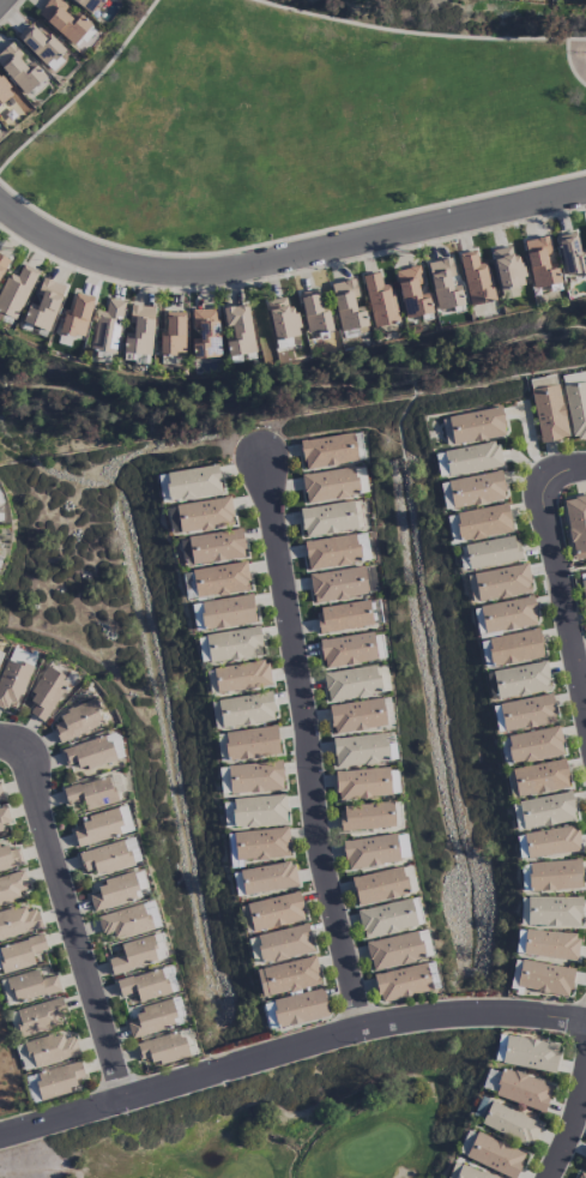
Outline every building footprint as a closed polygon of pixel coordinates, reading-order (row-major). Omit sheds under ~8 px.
[(72,47),(91,26),(76,12),(72,15),(57,0),(49,0),(36,13),(72,47)] [(90,16),(102,0),(70,0),(90,16)] [(67,53),(48,34),(44,38),(30,24),(16,37),(49,71),(67,53)] [(28,63),(9,43),(0,52),(0,69),(25,95),(45,77),(30,61),(28,63)] [(13,95),(0,77),(0,105),(13,95)] [(564,278),(585,274),(585,255),(585,251),(579,252),(575,233),(556,237),(564,278)] [(523,242),(533,290),(560,284),(556,264),(551,266),(545,237),(523,242)] [(498,290),(525,286),(520,255),(511,257),(510,247),(492,250),(498,290)] [(495,300),(486,264),(478,266),(475,251),(458,255),(470,306),(495,300)] [(459,285),(454,286),(449,259),(427,263),(436,311),(463,306),(459,285)] [(22,265),(16,278),(7,274),(0,289),(0,314),(15,321),(37,272),(22,265)] [(394,272),(404,319),(431,313),(428,297),(420,299),(417,286),(422,285),(418,266),(394,272)] [(399,322),(390,285),(382,287),(378,273),(361,277),(373,328),(399,322)] [(63,285),(38,278),(24,324),(50,332),(63,285)] [(362,307),(358,307),(353,280),(330,284),(340,338),(367,333),(362,307)] [(300,292),(305,334),(331,331),(328,311),(321,312),(318,290),(300,292)] [(84,339),(92,297),(75,294),(71,312),(64,311),(59,333),(84,339)] [(290,296),(266,301),(273,341),(297,336),(290,296)] [(125,303),(107,299),(104,312),(98,311),(89,349),(113,355),(125,303)] [(232,336),(225,337),(227,357),(254,354),(248,304),(222,308),(224,327),(231,326),(232,336)] [(154,307),(131,305),(128,331),(124,331),(122,353),(150,355),(154,307)] [(191,310),(192,329),(198,329),(198,339),(191,339),(192,358),(219,357),(217,309),(191,310)] [(184,313),(165,313),(165,332),(159,332),(160,355),(184,354),(184,313)] [(571,440),(585,438),(585,372),(561,376),(571,440)] [(538,443),(566,439),(559,386),(531,389),(538,443)] [(448,416),(452,444),(505,437),(501,409),(448,416)] [(303,468),(357,463),(354,434),(300,440),(303,468)] [(502,469),(498,443),(444,451),(447,476),(502,469)] [(165,472),(168,501),(221,495),(217,466),(165,472)] [(363,467),(355,468),(359,492),(367,491),(363,467)] [(302,474),(305,502),(357,497),(354,468),(302,474)] [(448,479),(451,508),(504,502),(501,473),(448,479)] [(562,501),(574,561),(585,558),(585,496),(562,501)] [(176,504),(179,533),(233,526),(230,498),(176,504)] [(356,530),(353,502),(299,508),(302,537),(356,530)] [(512,532),(506,504),(454,514),(460,542),(512,532)] [(245,558),(240,529),(188,537),(192,565),(245,558)] [(304,541),(307,569),(359,564),(356,536),(304,541)] [(468,570),(521,560),(516,536),(463,546),(468,570)] [(250,590),(245,561),(191,571),(196,599),(250,590)] [(477,601),(531,594),(527,565),(473,573),(477,601)] [(309,573),(312,602),(367,597),(364,568),(309,573)] [(200,603),(204,631),(256,623),(251,594),(200,603)] [(478,608),(485,635),(537,624),(531,596),(478,608)] [(372,627),(369,602),(316,607),(318,633),(372,627)] [(195,631),(202,630),(199,604),(192,605),(195,631)] [(205,635),(210,664),(262,655),(258,627),(205,635)] [(543,658),(538,630),(487,638),(492,667),(543,658)] [(322,668),(376,662),(373,634),(319,639),(322,668)] [(7,658),(0,674),(0,708),(5,710),(9,701),(16,704),(31,668),(7,658)] [(271,685),(266,659),(212,670),(217,695),(271,685)] [(492,670),(496,699),(551,692),(546,663),(492,670)] [(323,673),(327,701),(380,695),(376,666),(323,673)] [(26,712),(43,723),(69,681),(46,667),(29,693),(36,697),(26,712)] [(218,700),(221,728),(275,722),(271,693),(218,700)] [(498,704),(504,733),(556,722),(551,694),(498,704)] [(329,704),(332,733),(385,728),(383,700),(329,704)] [(59,744),(104,725),(94,701),(49,719),(59,744)] [(276,726),(223,732),(227,761),(279,754),(276,726)] [(506,736),(510,763),(563,755),(559,728),(506,736)] [(60,751),(66,767),(76,763),(79,772),(115,759),(106,734),(60,751)] [(386,764),(385,735),(332,738),(334,767),(386,764)] [(514,798),(569,788),(564,760),(509,770),(514,798)] [(228,765),(229,793),(282,791),(281,763),(228,765)] [(335,771),(336,799),(390,797),(389,769),(335,771)] [(116,802),(110,777),(62,788),(66,805),(83,801),(85,809),(116,802)] [(576,820),(570,792),(516,802),(522,831),(576,820)] [(287,825),(285,795),(231,799),(233,828),(287,825)] [(394,828),(393,803),(339,806),(340,831),(394,828)] [(124,833),(132,830),(125,807),(116,810),(124,833)] [(6,808),(0,809),(0,837),(3,836),(1,825),(10,823),(6,808)] [(77,848),(123,833),(114,808),(80,819),(83,828),(72,832),(77,848)] [(526,858),(580,852),(578,827),(523,832),(526,858)] [(232,832),(234,861),(289,857),(287,829),(232,832)] [(342,841),(345,870),(399,863),(395,834),(342,841)] [(399,859),(408,858),(406,835),(397,835),(399,859)] [(131,866),(124,840),(77,853),(83,872),(92,869),(95,877),(131,866)] [(18,848),(7,851),(5,842),(0,843),(0,871),(23,864),(18,848)] [(298,886),(293,861),(239,871),(244,896),(298,886)] [(580,890),(580,861),(528,863),(529,891),(580,890)] [(350,879),(357,907),(409,894),(402,866),(350,879)] [(28,889),(23,871),(0,877),(0,906),(20,900),(18,892),(28,889)] [(140,898),(133,873),(95,884),(98,893),(89,896),(93,911),(140,898)] [(251,931),(304,921),(299,893),(246,904),(251,931)] [(527,926),(580,928),(581,898),(527,897),(527,926)] [(364,939),(416,928),(410,899),(357,911),(364,939)] [(159,926),(151,900),(96,918),(105,943),(159,926)] [(42,928),(36,910),(25,913),(22,905),(0,911),(0,940),(42,928)] [(261,964),(313,952),(307,924),(255,936),(261,964)] [(577,960),(578,934),(524,931),(523,957),(577,960)] [(371,971),(423,959),(417,932),(365,943),(371,971)] [(31,954),(46,951),(43,936),(0,946),(0,962),(3,973),(34,966),(31,954)] [(120,944),(123,956),(107,959),(111,974),(157,963),(151,937),(120,944)] [(255,970),(261,998),(321,984),(315,956),(255,970)] [(572,967),(519,963),(517,991),(570,995),(572,967)] [(374,973),(378,1001),(431,994),(427,966),(374,973)] [(6,979),(13,1004),(60,990),(55,975),(40,980),(36,969),(6,979)] [(137,1002),(168,995),(162,970),(115,980),(119,997),(135,993),(137,1002)] [(278,1028),(328,1017),(322,989),(272,1000),(278,1028)] [(14,1009),(20,1036),(58,1028),(55,1014),(64,1012),(61,998),(14,1009)] [(129,1037),(176,1028),(171,1002),(133,1009),(136,1021),(127,1023),(129,1037)] [(263,1003),(267,1030),(276,1028),(271,1002),(263,1003)] [(187,1057),(181,1032),(134,1044),(138,1061),(150,1058),(152,1066),(187,1057)] [(78,1057),(74,1036),(63,1039),(62,1033),(23,1041),(26,1057),(31,1056),(33,1067),(78,1057)] [(500,1063),(506,1036),(499,1035),(493,1061),(500,1063)] [(502,1064),(554,1074),(559,1045),(507,1036),(502,1064)] [(84,1078),(80,1062),(31,1075),(38,1101),(78,1090),(75,1080),(84,1078)] [(544,1113),(553,1085),(504,1069),(494,1097),(544,1113)] [(480,1126),(532,1147),(541,1123),(490,1102),(480,1126)] [(508,1177),(514,1177),(525,1155),(477,1132),(465,1158),(508,1177)] [(461,1164),(455,1177),(494,1177),(461,1164)]
